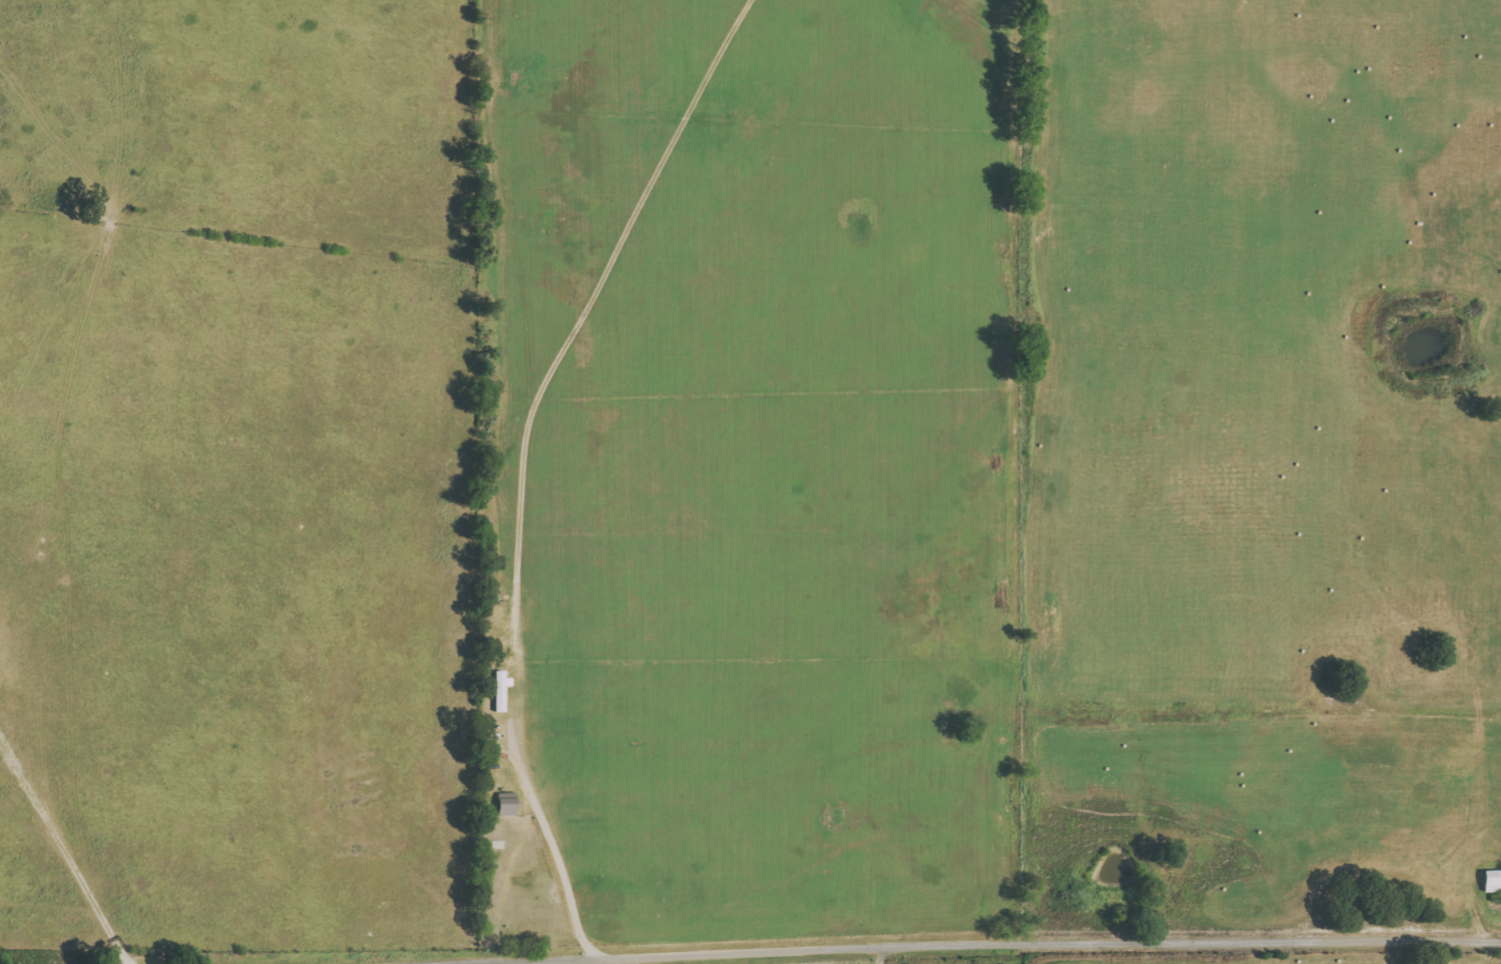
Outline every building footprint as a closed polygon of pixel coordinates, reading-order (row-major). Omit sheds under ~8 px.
[(1500,892),(1500,870),(1484,871),(1484,892),(1500,892)]
